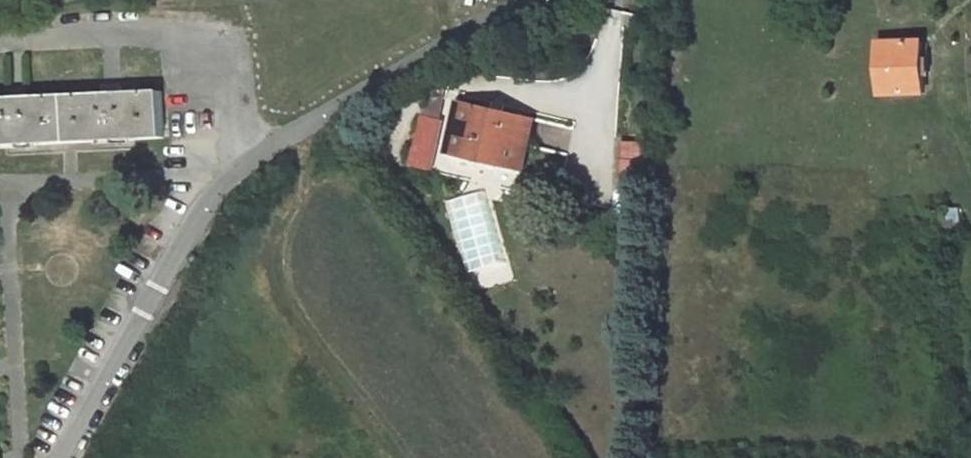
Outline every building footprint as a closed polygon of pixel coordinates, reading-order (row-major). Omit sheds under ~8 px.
[(884,43),(882,95),(927,98),(929,45),(884,43)] [(0,98),(0,145),(167,136),(163,90),(0,98)] [(449,125),(455,100),(447,98),(432,121),(449,125)] [(528,175),(541,121),(470,104),(457,158),(528,175)] [(624,175),(652,175),(652,143),(624,143),(624,175)]
